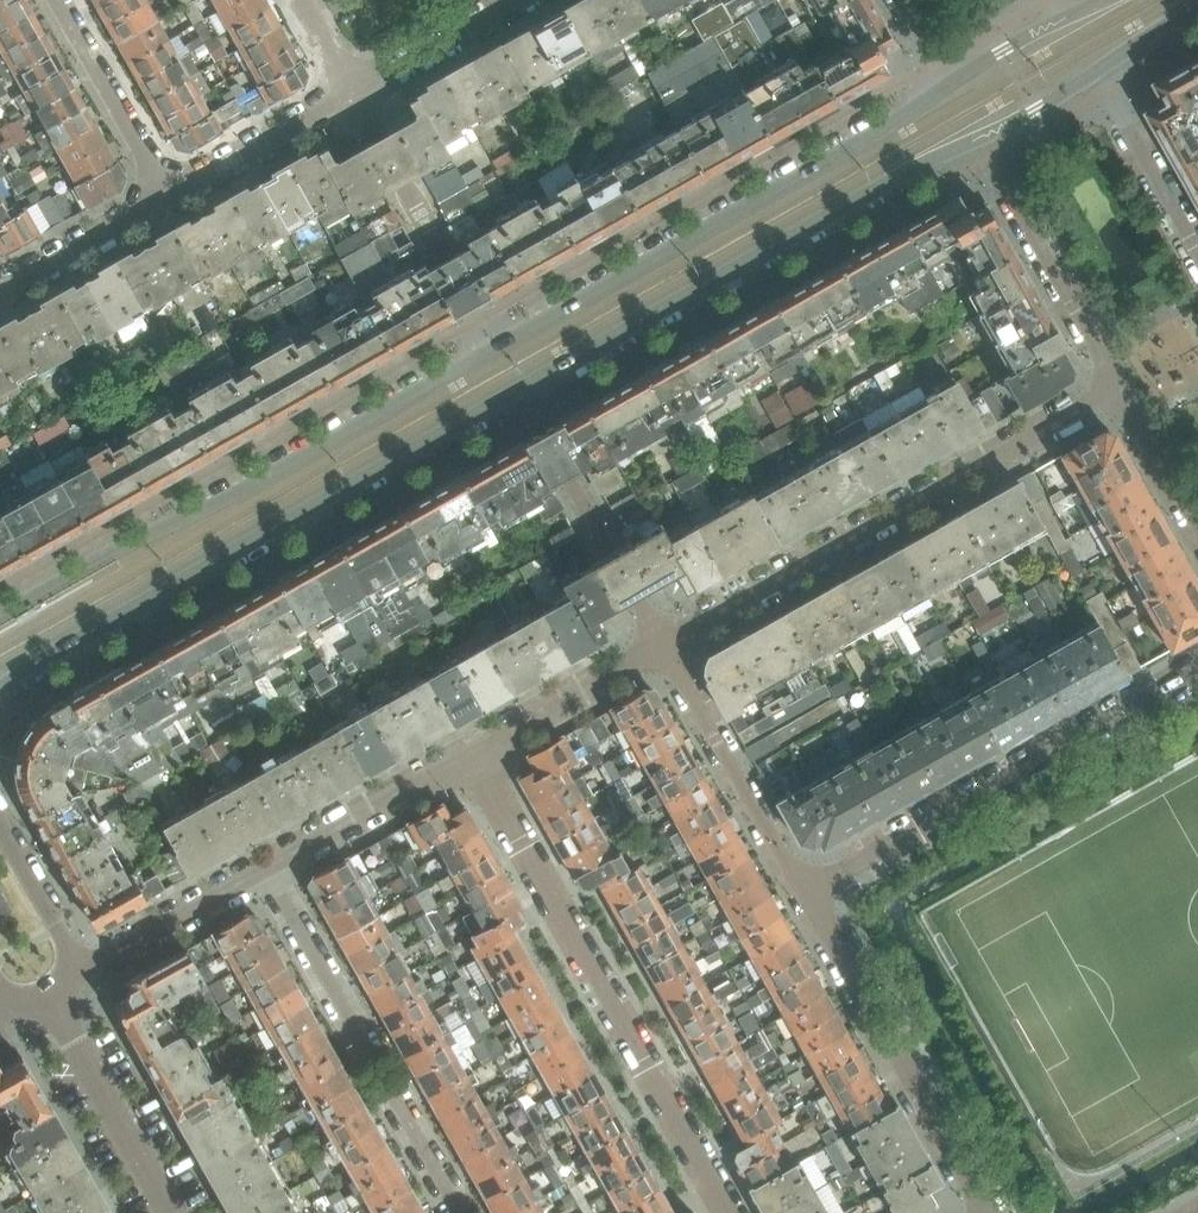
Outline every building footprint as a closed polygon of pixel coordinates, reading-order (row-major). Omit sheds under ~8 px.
[(33,16),(23,0),(16,0),(0,8),(0,35),(33,16)] [(16,0),(0,0),(0,8),(16,0)] [(146,2),(147,3),(152,0),(104,0),(97,4),(107,23),(146,2)] [(238,0),(214,0),(219,10),(238,0)] [(268,7),(264,0),(238,0),(219,10),(224,18),(230,28),(268,7)] [(619,37),(649,20),(638,0),(581,0),(563,10),(588,54),(593,64),(615,51),(622,71),(605,80),(612,93),(640,77),(639,75),(639,74),(624,47),(619,37)] [(685,0),(638,0),(649,20),(685,0)] [(812,17),(818,14),(821,18),(833,11),(829,5),(838,0),(802,0),(812,17)] [(886,73),(878,58),(882,56),(879,52),(894,44),(869,0),(838,0),(829,5),(833,11),(848,40),(846,45),(843,53),(817,68),(836,101),(886,73)] [(118,42),(157,22),(166,17),(160,8),(152,13),(147,3),(146,2),(107,23),(118,42)] [(204,20),(193,2),(191,3),(183,7),(194,26),(202,21),(204,20)] [(750,14),(749,12),(745,4),(727,13),(733,23),(750,14)] [(241,46),(278,26),(268,7),(230,28),(241,46)] [(526,90),(588,54),(563,10),(501,45),(526,90)] [(42,32),(33,16),(0,35),(0,47),(4,53),(42,32)] [(817,68),(813,61),(811,62),(805,51),(793,58),(781,36),(774,40),(760,16),(748,22),(756,36),(739,46),(747,61),(742,64),(754,84),(743,90),(771,138),(836,101),(817,68)] [(190,25),(186,18),(180,21),(184,29),(190,25)] [(212,39),(202,21),(194,26),(200,37),(204,43),(212,39)] [(129,61),(167,39),(157,22),(118,42),(129,61)] [(813,38),(805,22),(794,28),(803,43),(813,38)] [(252,66),(289,45),(278,26),(241,46),(248,58),(240,62),(244,70),(252,66)] [(52,51),(42,32),(4,53),(10,65),(0,71),(0,80),(14,72),(52,51)] [(139,79),(186,54),(204,44),(204,43),(200,37),(181,47),(175,36),(167,39),(129,61),(139,79)] [(226,54),(216,37),(204,44),(214,61),(225,55),(226,54)] [(649,69),(633,42),(624,47),(639,74),(649,69)] [(685,52),(680,44),(668,51),(672,59),(685,52)] [(208,53),(203,45),(194,51),(199,59),(208,53)] [(263,84),(299,64),(289,45),(252,66),(262,82),(263,84)] [(526,90),(501,45),(444,77),(469,122),(479,116),(483,122),(488,130),(504,120),(500,112),(521,101),(517,94),(526,90)] [(25,91),(63,70),(52,51),(14,72),(25,91)] [(771,138),(743,90),(730,67),(721,53),(655,90),(676,127),(677,127),(705,175),(771,138)] [(150,98),(188,76),(184,68),(191,63),(186,54),(139,79),(150,98)] [(1159,83),(1169,102),(1194,109),(1196,102),(1197,101),(1197,61),(1159,83)] [(245,118),(297,89),(297,88),(302,85),(305,74),(299,64),(263,84),(262,82),(260,83),(261,85),(259,86),(264,95),(239,109),(245,118)] [(36,109),(74,89),(63,70),(25,91),(26,92),(15,98),(25,116),(36,109)] [(160,117),(224,81),(223,79),(208,88),(198,70),(188,76),(150,98),(160,117)] [(452,158),(445,143),(463,133),(460,127),(469,122),(444,77),(429,86),(431,89),(411,101),(411,100),(409,101),(419,118),(419,119),(397,131),(420,172),(438,203),(475,183),(480,180),(475,171),(462,179),(451,160),(452,158)] [(171,136),(210,114),(200,97),(225,83),(224,81),(160,117),(171,136)] [(0,82),(0,102),(1,105),(10,99),(0,82)] [(235,85),(229,88),(230,91),(235,99),(246,94),(243,88),(240,86),(235,85)] [(46,128),(84,107),(74,89),(36,109),(46,128)] [(230,91),(222,96),(226,105),(234,100),(235,99),(230,91)] [(245,118),(239,109),(234,100),(226,105),(210,114),(171,136),(177,147),(188,149),(193,146),(194,147),(245,118)] [(9,119),(1,105),(0,102),(0,115),(6,125),(7,124),(7,125),(11,122),(9,119)] [(1191,120),(1194,109),(1169,102),(1151,112),(1197,194),(1197,122),(1191,120)] [(573,103),(543,120),(548,129),(548,130),(552,136),(582,119),(576,108),(573,103)] [(57,146),(94,125),(84,107),(46,128),(34,135),(45,154),(57,146)] [(519,125),(513,115),(504,120),(511,131),(519,125)] [(22,132),(15,121),(12,123),(12,122),(11,122),(7,125),(14,137),(22,132)] [(67,165),(105,144),(94,125),(57,146),(67,165)] [(677,127),(676,127),(613,163),(640,212),(705,175),(677,127)] [(402,182),(420,172),(397,131),(379,141),(336,165),(335,165),(327,149),(326,148),(305,160),(303,157),(289,165),(314,209),(326,203),(329,209),(346,200),(353,212),(363,206),(383,193),(402,182)] [(78,184),(116,163),(105,144),(67,165),(78,184)] [(24,163),(20,157),(13,146),(6,150),(10,157),(1,162),(7,172),(24,163)] [(39,157),(34,149),(20,157),(24,163),(25,166),(36,159),(39,157)] [(511,163),(506,154),(492,162),(496,171),(511,163)] [(120,188),(123,177),(116,163),(78,184),(77,185),(89,206),(113,193),(113,192),(120,188)] [(576,248),(640,212),(613,163),(580,182),(578,177),(558,189),(557,187),(545,194),(550,201),(576,248)] [(307,221),(304,214),(314,209),(289,165),(274,173),(276,177),(265,183),(247,193),(245,189),(231,197),(256,242),(266,236),(272,247),(289,238),(286,233),(307,221)] [(19,191),(34,182),(30,176),(15,185),(19,191)] [(576,248),(550,201),(545,194),(537,179),(508,196),(516,212),(488,228),(518,281),(576,248)] [(74,215),(62,193),(52,199),(64,220),(74,215)] [(64,220),(52,199),(51,196),(49,194),(43,198),(44,199),(36,204),(51,228),(64,220)] [(245,248),(256,242),(231,197),(216,206),(218,209),(189,226),(187,222),(172,230),(198,274),(208,268),(212,274),(230,264),(235,273),(253,262),(245,248)] [(1013,255),(985,205),(971,214),(970,216),(964,214),(965,212),(956,197),(906,226),(930,270),(944,262),(950,264),(962,286),(972,280),(971,279),(1013,255)] [(8,224),(5,219),(22,209),(18,202),(10,206),(6,208),(1,199),(0,200),(0,228),(8,224)] [(26,207),(22,209),(5,219),(8,224),(0,228),(0,234),(3,238),(0,240),(0,244),(5,254),(41,234),(26,207)] [(389,233),(401,226),(393,213),(364,229),(371,242),(389,233)] [(518,281),(488,228),(478,234),(469,219),(452,229),(463,250),(446,260),(427,270),(453,316),(471,305),(489,295),(490,297),(518,281)] [(944,295),(930,270),(906,226),(773,301),(800,350),(898,295),(908,314),(944,295)] [(341,258),(371,242),(364,229),(362,231),(356,233),(334,246),(341,258)] [(188,280),(198,274),(172,230),(158,238),(160,242),(132,258),(130,254),(115,263),(140,307),(150,301),(154,307),(191,286),(188,280)] [(453,316),(427,270),(411,242),(398,250),(389,233),(371,242),(376,252),(346,268),(349,275),(366,305),(392,352),(454,317),(453,316)] [(346,268),(376,252),(371,242),(341,258),(346,268)] [(327,265),(321,254),(306,263),(312,274),(327,265)] [(1031,287),(1013,255),(971,279),(972,280),(971,284),(975,290),(970,293),(982,314),(1031,287)] [(131,312),(140,307),(115,263),(100,271),(102,275),(74,291),(72,287),(57,295),(82,340),(93,333),(96,340),(134,318),(131,312)] [(312,274),(306,263),(290,272),(297,283),(312,274)] [(255,307),(278,293),(284,290),(279,281),(249,298),(255,307)] [(951,288),(947,281),(942,284),(946,291),(951,288)] [(299,298),(293,287),(280,294),(286,305),(299,298)] [(1063,345),(1031,287),(982,314),(1015,372),(1058,347),(1063,345)] [(253,323),(285,305),(278,293),(255,307),(247,312),(253,323)] [(72,345),(82,340),(57,295),(43,303),(45,307),(31,315),(16,323),(14,320),(0,328),(0,329),(24,372),(35,366),(38,372),(42,380),(55,372),(63,385),(68,382),(75,395),(82,391),(75,378),(74,379),(67,368),(81,360),(72,345)] [(766,369),(800,350),(773,301),(706,338),(734,386),(766,369)] [(392,352),(366,305),(356,311),(352,305),(311,328),(315,334),(304,340),(331,387),(392,352)] [(219,326),(209,310),(188,323),(192,330),(197,339),(219,326)] [(253,323),(247,313),(235,321),(240,330),(253,323)] [(168,356),(197,339),(192,330),(167,343),(152,316),(147,319),(168,356)] [(15,378),(24,372),(0,329),(0,411),(4,417),(15,411),(8,398),(22,391),(18,384),(15,378)] [(734,386),(706,338),(674,357),(711,422),(744,404),(734,386)] [(960,351),(951,338),(938,346),(946,360),(960,351)] [(204,355),(196,340),(187,346),(195,360),(204,355)] [(331,387),(304,340),(295,346),(291,340),(250,363),(253,369),(243,375),(270,421),(331,387)] [(1068,377),(1070,369),(1058,347),(1015,372),(1008,375),(1024,404),(1054,387),(1053,385),(1068,377)] [(270,421),(243,375),(230,352),(200,369),(209,384),(207,385),(186,348),(157,365),(179,403),(182,409),(209,456),(270,421)] [(711,422),(674,357),(645,373),(672,420),(675,426),(684,421),(702,454),(722,443),(711,422)] [(899,372),(895,364),(886,370),(890,377),(899,372)] [(896,389),(885,370),(874,377),(885,396),(896,389)] [(672,420),(645,373),(585,407),(615,460),(665,432),(661,426),(672,420)] [(996,421),(980,392),(975,395),(964,376),(957,379),(956,378),(954,379),(979,427),(980,429),(996,421)] [(979,427),(954,379),(937,388),(940,392),(927,400),(951,444),(952,443),(955,444),(963,439),(964,436),(979,427)] [(821,402),(809,381),(783,396),(795,417),(821,402)] [(865,401),(857,387),(847,393),(855,407),(865,401)] [(949,447),(950,444),(951,444),(927,400),(920,388),(891,405),(897,416),(869,433),(894,477),(894,475),(897,476),(905,472),(906,468),(938,451),(941,452),(949,447)] [(151,407),(141,389),(132,394),(142,412),(151,407)] [(793,419),(777,393),(761,402),(776,428),(793,419)] [(832,415),(826,404),(817,409),(823,419),(832,415)] [(615,460),(585,407),(560,421),(561,423),(543,433),(525,443),(550,488),(568,478),(587,468),(614,516),(639,501),(615,460)] [(209,456),(182,409),(172,415),(169,409),(129,431),(132,437),(121,443),(148,490),(209,456)] [(32,433),(51,423),(47,415),(28,426),(32,433)] [(792,432),(788,425),(788,424),(779,429),(783,437),(792,432)] [(891,480),(892,476),(894,477),(869,433),(839,449),(812,465),(836,509),(837,508),(840,509),(848,504),(849,501),(880,483),(883,484),(891,480)] [(1138,479),(1128,461),(1115,439),(1114,439),(1113,437),(1103,434),(1101,435),(1100,434),(1089,440),(1089,439),(1060,455),(1097,521),(1147,492),(1139,478),(1138,479)] [(9,444),(6,437),(0,440),(0,449),(9,444)] [(561,508),(550,488),(525,443),(524,442),(462,476),(488,523),(500,516),(503,522),(536,504),(545,521),(562,511),(560,508),(561,508)] [(767,455),(760,442),(752,446),(759,460),(767,455)] [(85,526),(148,490),(121,443),(112,449),(109,443),(85,456),(68,466),(71,472),(61,478),(56,470),(54,471),(85,526)] [(13,466),(3,449),(0,451),(0,473),(13,466)] [(752,463),(745,451),(734,458),(742,469),(752,463)] [(691,467),(683,454),(670,462),(678,475),(691,467)] [(714,471),(708,461),(700,466),(706,476),(714,471)] [(834,512),(835,509),(836,509),(812,465),(767,490),(753,497),(766,522),(777,541),(779,540),(782,541),(790,537),(791,534),(823,516),(826,517),(834,512)] [(54,471),(25,488),(13,466),(0,473),(0,509),(27,558),(85,526),(54,471)] [(744,477),(737,466),(725,473),(732,484),(744,477)] [(663,476),(660,472),(653,476),(656,480),(663,476)] [(1018,482),(1031,506),(1045,498),(1030,472),(1017,480),(1018,481),(1017,481),(1018,482)] [(480,527),(488,523),(462,476),(401,511),(427,557),(437,552),(441,557),(483,534),(480,527)] [(985,560),(1042,527),(1017,483),(960,516),(985,560)] [(1051,504),(1064,497),(1061,491),(1050,497),(1051,504)] [(662,504),(655,492),(645,498),(652,509),(662,504)] [(1057,514),(1078,503),(1073,492),(1064,497),(1051,504),(1052,505),(1057,514)] [(1174,543),(1162,521),(1154,508),(1155,507),(1147,492),(1097,521),(1133,585),(1183,557),(1175,542),(1174,543)] [(776,542),(777,541),(766,522),(753,497),(750,493),(694,524),(722,575),(735,568),(736,564),(763,549),(767,550),(776,545),(776,542)] [(1045,498),(1031,506),(1035,512),(1046,506),(1045,498)] [(1046,506),(1035,512),(1039,519),(1050,513),(1046,506)] [(27,558),(0,509),(0,573),(27,558)] [(428,579),(421,568),(420,568),(417,563),(427,557),(401,511),(340,546),(392,640),(422,624),(414,610),(412,606),(408,598),(399,581),(400,581),(406,591),(428,579)] [(1050,513),(1039,519),(1042,526),(1054,520),(1050,513)] [(926,593),(985,560),(960,516),(901,549),(926,593)] [(1054,520),(1042,526),(1043,527),(1046,533),(1057,526),(1054,520)] [(654,586),(675,575),(685,593),(694,588),(667,539),(671,537),(667,531),(664,526),(644,537),(636,523),(622,530),(631,545),(624,548),(622,550),(612,555),(602,561),(600,562),(593,566),(565,581),(562,583),(555,587),(562,600),(571,595),(597,642),(606,637),(596,619),(617,607),(623,604),(625,603),(636,597),(646,591),(648,590),(654,586)] [(722,575),(694,524),(671,537),(667,539),(694,588),(707,581),(711,582),(722,575)] [(555,549),(577,536),(571,526),(548,539),(554,549),(554,548),(555,549)] [(1057,526),(1046,533),(1050,539),(1061,533),(1057,526)] [(1061,533),(1050,539),(1054,546),(1065,540),(1061,533)] [(1065,540),(1054,546),(1058,555),(1059,554),(1071,548),(1075,546),(1070,537),(1065,540)] [(392,640),(340,546),(278,580),(305,626),(304,626),(313,641),(323,635),(318,626),(340,614),(357,642),(364,654),(364,655),(392,640)] [(1071,548),(1059,554),(1067,568),(1073,578),(1084,571),(1071,548)] [(868,625),(926,593),(901,549),(843,581),(868,625)] [(1035,561),(1029,549),(1020,554),(1027,566),(1035,561)] [(523,578),(545,565),(547,573),(555,587),(562,583),(559,578),(545,554),(518,569),(523,578)] [(1027,566),(1020,554),(1011,559),(1018,571),(1027,566)] [(1190,572),(1191,571),(1183,557),(1133,585),(1170,650),(1197,634),(1197,633),(1197,586),(1190,572)] [(493,593),(510,584),(505,575),(489,584),(493,593)] [(1064,604),(1048,579),(1035,586),(1051,612),(1064,604)] [(305,626),(278,580),(217,614),(243,661),(252,678),(282,661),(276,650),(298,638),(294,632),(304,626),(305,626)] [(838,642),(868,625),(843,581),(785,614),(810,658),(828,648),(838,642)] [(974,595),(967,583),(961,587),(968,599),(974,595)] [(968,599),(961,587),(955,590),(962,602),(968,599)] [(1048,614),(1034,589),(1024,595),(1038,619),(1048,614)] [(466,610),(483,600),(477,591),(474,593),(461,600),(466,610)] [(1102,592),(1085,602),(1090,611),(1102,604),(1107,601),(1102,592)] [(422,621),(430,617),(417,593),(408,598),(412,606),(414,610),(416,609),(422,621)] [(584,650),(597,642),(571,595),(562,600),(543,611),(570,661),(582,654),(584,650)] [(570,661),(543,611),(537,600),(524,608),(530,618),(498,637),(491,626),(488,620),(475,627),(478,633),(484,644),(512,694),(524,687),(525,683),(554,666),(558,667),(570,661)] [(438,628),(465,611),(460,602),(449,609),(439,615),(432,619),(438,628)] [(1102,604),(1090,611),(1094,617),(1105,611),(1102,604)] [(1006,616),(1001,608),(988,615),(993,624),(1006,616)] [(1105,611),(1094,617),(1097,624),(1109,617),(1105,611)] [(1140,625),(1133,612),(1117,621),(1124,634),(1140,625)] [(243,661),(217,614),(155,650),(181,696),(191,713),(222,695),(252,678),(243,661)] [(781,675),(810,658),(785,614),(728,646),(726,644),(723,646),(749,693),(767,683),(781,675)] [(1109,617),(1097,624),(1099,627),(1101,630),(1113,624),(1109,617)] [(921,649),(914,638),(905,622),(895,628),(911,655),(921,649)] [(1113,624),(1101,630),(1105,637),(1116,630),(1113,624)] [(426,635),(421,626),(405,634),(410,644),(426,635)] [(1063,710),(1126,675),(1112,650),(1108,643),(1105,637),(1101,630),(1099,627),(1036,662),(1063,710)] [(936,640),(930,629),(914,638),(921,649),(936,640)] [(1116,630),(1105,637),(1108,643),(1120,637),(1116,630)] [(1120,637),(1108,643),(1112,650),(1126,642),(1120,637)] [(348,663),(364,654),(357,642),(341,651),(348,663)] [(1141,667),(1126,642),(1112,650),(1126,675),(1141,667)] [(500,700),(512,694),(484,644),(427,677),(454,726),(466,720),(467,716),(496,699),(500,700)] [(749,693),(723,646),(719,648),(720,651),(709,657),(706,664),(705,672),(710,681),(708,682),(726,713),(741,704),(738,699),(749,693)] [(872,678),(854,648),(845,654),(862,684),(872,678)] [(191,713),(181,696),(155,650),(96,683),(138,757),(119,768),(140,783),(160,771),(149,751),(168,741),(161,729),(191,713)] [(361,669),(377,659),(378,659),(373,651),(356,661),(361,669)] [(997,670),(990,656),(981,660),(989,674),(997,670)] [(998,747),(1063,710),(1036,662),(971,699),(998,747)] [(399,684),(394,674),(396,673),(392,665),(383,670),(392,687),(399,684)] [(326,674),(321,666),(309,674),(313,682),(326,674)] [(337,686),(330,673),(313,683),(320,696),(337,686)] [(442,733),(454,726),(427,677),(370,709),(368,710),(396,759),(408,752),(409,748),(438,732),(442,733)] [(272,706),(296,692),(290,681),(266,695),(272,706)] [(809,691),(804,682),(790,690),(795,699),(809,691)] [(138,757),(96,683),(66,699),(92,746),(119,768),(138,757)] [(822,699),(830,694),(828,692),(824,685),(817,689),(822,699)] [(822,699),(817,689),(809,694),(814,703),(822,699)] [(627,727),(662,707),(653,691),(645,691),(638,695),(637,694),(611,709),(622,730),(627,727)] [(942,701),(936,691),(929,696),(935,706),(942,701)] [(814,703),(809,694),(801,698),(806,708),(814,703)] [(307,712),(297,696),(286,702),(296,718),(307,712)] [(935,706),(929,696),(921,700),(928,710),(935,706)] [(239,725),(269,709),(263,697),(233,713),(239,725)] [(936,782),(998,747),(971,699),(970,697),(908,732),(936,782)] [(806,708),(801,698),(793,703),(798,712),(806,708)] [(841,708),(835,698),(830,701),(836,711),(841,708)] [(119,768),(92,746),(66,699),(49,709),(50,711),(48,712),(39,719),(32,727),(25,736),(21,746),(19,751),(87,769),(112,777),(119,768)] [(384,766),(396,759),(368,710),(370,709),(364,699),(344,711),(350,721),(310,743),(337,792),(349,785),(351,781),(361,775),(380,765),(384,766)] [(836,711),(830,701),(825,703),(831,714),(836,711)] [(798,712),(793,703),(785,707),(790,717),(798,712)] [(831,714),(825,703),(820,706),(825,717),(831,714)] [(825,717),(820,706),(814,709),(820,720),(825,717)] [(636,745),(672,725),(662,707),(627,727),(636,745)] [(785,707),(781,709),(786,719),(790,717),(785,707)] [(781,709),(777,712),(782,721),(786,719),(781,709)] [(820,720),(814,709),(809,712),(815,722),(820,720)] [(277,721),(270,710),(256,719),(263,730),(277,721)] [(777,712),(773,714),(778,723),(782,721),(777,712)] [(815,722),(809,712),(804,715),(810,725),(815,722)] [(219,737),(239,725),(233,713),(212,725),(219,737)] [(773,714),(769,716),(774,726),(778,723),(773,714)] [(810,725),(804,715),(799,718),(804,728),(810,725)] [(774,726),(769,716),(761,721),(767,730),(774,726)] [(611,736),(601,717),(588,724),(598,743),(611,736)] [(804,728),(799,718),(793,721),(799,731),(804,728)] [(871,743),(857,719),(847,725),(860,748),(871,743)] [(767,730),(761,721),(753,725),(759,735),(767,730)] [(799,731),(793,721),(788,724),(794,734),(799,731)] [(600,747),(598,743),(588,724),(575,731),(577,734),(563,742),(561,737),(529,756),(536,768),(547,770),(548,773),(555,769),(557,773),(565,768),(575,763),(574,760),(585,754),(586,755),(600,747)] [(794,734),(788,724),(783,727),(789,737),(794,734)] [(647,764),(683,744),(672,725),(636,745),(647,764)] [(759,735),(753,725),(745,730),(751,739),(759,735)] [(789,737),(783,727),(778,730),(783,740),(789,737)] [(751,739),(745,730),(737,734),(743,744),(751,739)] [(783,740),(778,730),(773,733),(778,743),(783,740)] [(201,732),(172,748),(179,761),(207,744),(201,732)] [(872,818),(936,782),(908,732),(844,768),(872,818)] [(779,745),(778,743),(773,733),(745,748),(752,761),(779,745)] [(271,746),(264,734),(254,740),(261,752),(271,746)] [(230,755),(222,739),(198,753),(207,769),(230,755)] [(337,792),(310,743),(251,776),(279,825),(291,818),(292,814),(307,806),(321,798),(325,799),(337,792)] [(658,783),(694,763),(683,744),(647,764),(658,783)] [(81,793),(87,769),(19,751),(18,757),(17,768),(18,779),(20,789),(25,800),(36,818),(81,793)] [(602,763),(596,752),(595,751),(586,756),(594,769),(603,764),(602,763)] [(621,779),(611,761),(604,765),(614,782),(620,779),(621,779)] [(668,802),(704,782),(694,763),(658,783),(663,792),(647,801),(653,810),(668,801),(668,802)] [(614,782),(604,765),(597,768),(607,786),(613,783),(614,782)] [(533,802),(572,781),(565,768),(557,773),(555,769),(548,773),(547,770),(536,768),(519,777),(533,802)] [(872,818),(844,768),(793,797),(791,792),(784,796),(775,781),(768,785),(777,801),(775,801),(789,825),(790,824),(800,842),(812,845),(820,841),(822,846),(827,843),(872,818)] [(146,791),(162,782),(158,774),(142,783),(146,791)] [(267,832),(279,825),(251,776),(194,809),(221,858),(233,851),(234,847),(252,837),(263,831),(267,832)] [(544,821),(583,800),(592,795),(581,776),(572,781),(533,802),(544,821)] [(630,798),(620,779),(614,782),(613,783),(617,790),(623,801),(624,802),(630,798)] [(679,820),(715,801),(704,782),(668,802),(679,820)] [(108,830),(120,824),(135,816),(152,806),(140,784),(122,794),(128,804),(104,817),(98,806),(91,810),(81,793),(36,818),(57,856),(107,828),(108,830)] [(623,801),(617,790),(607,796),(614,806),(623,801)] [(633,797),(630,798),(624,802),(630,813),(635,820),(644,815),(633,797)] [(555,840),(593,819),(583,800),(544,821),(555,840)] [(674,847),(726,820),(715,801),(679,820),(674,823),(679,832),(669,838),(674,847)] [(450,828),(444,818),(448,816),(442,805),(408,824),(423,849),(425,847),(436,841),(446,834),(444,831),(450,828)] [(479,833),(465,808),(449,817),(448,816),(444,818),(450,828),(444,831),(446,834),(436,841),(425,847),(428,854),(439,847),(443,854),(479,833)] [(221,858),(194,809),(162,827),(175,850),(189,876),(191,875),(189,872),(205,863),(209,865),(221,858)] [(635,820),(630,813),(621,818),(625,825),(635,820)] [(645,814),(644,815),(635,820),(645,838),(656,833),(645,814)] [(125,832),(140,824),(135,816),(120,824),(125,832)] [(565,860),(604,838),(604,837),(613,831),(608,823),(599,828),(593,819),(555,840),(565,860)] [(696,862),(737,839),(726,820),(674,847),(681,859),(692,854),(696,862)] [(127,874),(109,843),(114,840),(108,830),(107,828),(57,856),(98,928),(164,890),(162,885),(171,880),(173,885),(189,876),(175,850),(158,860),(164,871),(141,884),(134,870),(127,874)] [(453,872),(490,852),(479,833),(443,854),(453,872)] [(402,859),(389,837),(378,843),(391,865),(395,862),(402,859)] [(577,877),(615,856),(604,838),(565,860),(576,878),(577,877)] [(659,856),(650,839),(636,846),(645,863),(659,856)] [(707,881),(747,859),(737,839),(696,862),(707,881)] [(464,891),(500,870),(490,852),(453,872),(454,873),(438,882),(443,892),(459,882),(464,891)] [(630,872),(619,853),(615,856),(577,877),(581,885),(587,887),(599,880),(604,888),(630,872)] [(418,868),(410,854),(402,859),(395,862),(403,876),(404,876),(415,869),(418,868)] [(358,878),(352,867),(347,858),(320,873),(321,874),(314,878),(309,885),(317,899),(358,878)] [(718,900),(758,878),(747,859),(707,881),(718,900)] [(614,907),(653,886),(647,876),(645,877),(639,867),(630,872),(604,888),(614,907)] [(426,888),(415,869),(404,876),(410,886),(415,894),(426,888)] [(474,909),(511,888),(500,870),(464,891),(474,909)] [(328,917),(374,891),(364,874),(358,878),(317,899),(328,917)] [(662,890),(677,882),(673,874),(671,875),(658,882),(662,890)] [(410,886),(404,876),(403,876),(395,881),(389,884),(396,894),(410,886)] [(728,919),(769,897),(758,878),(718,900),(728,919)] [(658,895),(653,886),(614,907),(624,926),(661,906),(656,896),(658,895)] [(438,906),(427,887),(426,888),(415,894),(421,907),(425,913),(434,908),(438,906)] [(473,935),(485,928),(522,908),(511,888),(474,909),(475,910),(462,918),(473,935)] [(375,915),(366,898),(375,893),(374,891),(328,917),(338,936),(375,915)] [(1,892),(0,893),(0,917),(6,913),(10,911),(10,909),(1,892)] [(421,907),(415,894),(403,901),(411,913),(421,907)] [(708,905),(704,897),(691,904),(695,912),(708,905)] [(767,924),(780,916),(769,897),(728,919),(734,930),(726,934),(731,943),(739,939),(767,924)] [(636,945),(674,924),(668,915),(667,916),(661,906),(624,926),(636,945)] [(450,920),(443,908),(437,911),(434,908),(425,913),(425,914),(435,931),(445,926),(444,923),(450,920)] [(516,937),(512,929),(522,923),(516,912),(485,928),(473,935),(479,946),(473,949),(478,958),(516,937)] [(435,931),(425,914),(425,913),(413,920),(423,938),(435,931)] [(228,950),(263,929),(255,915),(247,916),(240,920),(240,919),(213,934),(223,953),(228,950)] [(349,954),(386,933),(375,915),(338,936),(349,954)] [(767,950),(791,936),(780,916),(767,924),(739,939),(750,958),(767,950)] [(713,928),(707,917),(700,921),(706,932),(713,928)] [(706,932),(700,921),(689,927),(695,938),(706,932)] [(679,934),(674,924),(636,945),(646,964),(682,944),(678,935),(679,934)] [(454,944),(445,927),(436,933),(445,949),(454,944)] [(238,967),(274,948),(263,929),(228,950),(238,967)] [(360,974),(396,952),(386,933),(349,954),(360,974)] [(445,949),(436,933),(412,946),(414,949),(426,942),(435,957),(446,951),(445,949)] [(714,946),(706,933),(697,938),(705,952),(714,946)] [(210,990),(208,987),(203,977),(198,967),(223,953),(213,934),(128,982),(132,988),(129,997),(115,1005),(143,1054),(175,1036),(160,1010),(163,1003),(165,1007),(170,1004),(211,1016),(220,1011),(209,991),(210,990)] [(761,978),(801,955),(791,936),(767,950),(750,958),(761,978)] [(488,977),(527,956),(516,937),(478,958),(488,977)] [(657,984),(695,962),(690,953),(688,954),(682,944),(646,964),(657,984)] [(249,986),(284,966),(274,948),(238,967),(249,986)] [(371,994),(408,972),(396,952),(360,974),(371,994)] [(708,966),(721,958),(717,952),(704,959),(708,966)] [(458,969),(449,954),(440,960),(448,975),(458,969)] [(772,997),(812,973),(801,955),(761,978),(766,987),(757,993),(763,1003),(772,998),(772,997)] [(499,996),(537,975),(527,956),(488,977),(489,979),(478,986),(488,1003),(499,997),(499,996)] [(220,978),(212,962),(200,968),(208,984),(220,978)] [(704,983),(700,974),(699,973),(701,972),(695,962),(657,984),(668,1003),(704,983)] [(259,1005),(295,985),(284,966),(249,986),(259,1005)] [(383,1015),(427,990),(421,979),(414,983),(408,972),(371,994),(383,1015)] [(783,1016),(823,993),(812,973),(772,997),(772,998),(783,1016)] [(510,1016),(549,994),(537,975),(499,996),(499,997),(510,1016)] [(749,985),(745,977),(734,983),(739,991),(749,985)] [(467,989),(461,978),(453,983),(459,994),(467,989)] [(230,998),(220,980),(208,987),(210,990),(219,1004),(230,998)] [(679,1023),(717,1002),(736,991),(731,982),(713,993),(712,992),(710,994),(709,992),(704,983),(668,1003),(679,1023)] [(270,1025),(305,1004),(295,985),(259,1005),(270,1025)] [(478,1009),(468,990),(467,989),(459,994),(461,997),(469,1014),(478,1009)] [(439,1010),(432,998),(427,990),(383,1015),(394,1035),(432,1014),(439,1010)] [(794,1036),(834,1013),(823,993),(783,1016),(794,1036)] [(521,1035),(559,1014),(549,994),(510,1016),(521,1035)] [(469,1014),(461,997),(456,1000),(461,1010),(454,1014),(461,1025),(462,1024),(472,1019),(470,1016),(469,1014)] [(241,1016),(231,1000),(220,1006),(230,1023),(241,1016)] [(690,1043),(728,1021),(723,1012),(722,1013),(717,1004),(718,1003),(717,1002),(679,1023),(690,1043)] [(736,1017),(751,1010),(748,1003),(733,1011),(736,1017)] [(280,1043),(316,1023),(305,1004),(270,1025),(280,1043)] [(805,1056),(845,1033),(834,1013),(794,1036),(805,1056)] [(406,1056),(449,1030),(444,1020),(437,1024),(432,1014),(394,1035),(406,1056)] [(532,1054),(570,1033),(559,1014),(521,1035),(532,1054)] [(484,1038),(477,1026),(472,1019),(462,1024),(474,1044),(484,1038)] [(738,1042),(732,1032),(734,1031),(728,1021),(690,1043),(701,1061),(738,1042)] [(760,1029),(756,1021),(745,1028),(750,1035),(760,1029)] [(284,1069),(328,1044),(316,1023),(280,1043),(276,1045),(282,1056),(278,1058),(284,1069)] [(449,1044),(455,1040),(449,1030),(406,1056),(418,1077),(454,1055),(449,1044)] [(713,1082),(771,1049),(765,1038),(761,1030),(754,1034),(759,1044),(755,1046),(755,1045),(746,1050),(743,1052),(738,1042),(701,1061),(713,1082)] [(248,1038),(245,1033),(237,1037),(240,1043),(240,1042),(248,1038)] [(543,1075),(582,1054),(570,1033),(532,1054),(543,1075)] [(780,1044),(774,1033),(765,1038),(771,1049),(780,1044)] [(816,1075),(856,1052),(845,1033),(805,1056),(816,1075)] [(209,1081),(203,1069),(209,1065),(197,1042),(190,1046),(185,1038),(178,1034),(175,1036),(143,1054),(170,1103),(209,1081)] [(502,1047),(496,1037),(484,1044),(490,1054),(501,1048),(502,1047)] [(252,1043),(248,1038),(240,1042),(244,1048),(252,1043)] [(493,1059),(490,1054),(484,1044),(482,1040),(471,1047),(482,1066),(493,1059)] [(244,1062),(232,1041),(213,1051),(225,1073),(244,1062)] [(300,1087),(340,1065),(328,1044),(284,1069),(290,1079),(294,1077),(300,1087)] [(512,1067),(501,1048),(490,1054),(493,1059),(502,1073),(512,1067)] [(759,1081),(755,1074),(756,1074),(754,1071),(776,1058),(771,1049),(713,1082),(723,1101),(759,1081)] [(429,1096),(472,1072),(461,1051),(454,1055),(418,1077),(429,1096)] [(827,1094),(867,1071),(856,1052),(816,1075),(827,1094)] [(790,1063),(784,1053),(777,1057),(783,1067),(790,1063)] [(554,1094),(592,1072),(582,1054),(543,1075),(554,1094)] [(22,1058),(2,1069),(0,1065),(0,1104),(3,1105),(15,1127),(50,1108),(22,1058)] [(308,1110),(351,1085),(340,1065),(300,1087),(305,1097),(302,1099),(305,1105),(304,1105),(305,1106),(293,1112),(294,1113),(281,1120),(283,1123),(291,1119),(292,1119),(308,1110)] [(279,1083),(272,1070),(260,1077),(267,1090),(279,1083)] [(838,1114),(878,1091),(867,1071),(827,1094),(838,1114)] [(477,1080),(472,1072),(429,1096),(440,1117),(478,1096),(471,1084),(477,1080)] [(565,1114),(604,1092),(592,1072),(554,1094),(565,1114)] [(253,1135),(220,1077),(219,1075),(209,1081),(170,1103),(204,1163),(253,1135)] [(767,1101),(773,1098),(787,1090),(794,1086),(789,1077),(777,1084),(776,1084),(767,1089),(768,1091),(766,1092),(759,1081),(723,1101),(734,1120),(767,1101)] [(323,1128),(363,1106),(351,1085),(308,1110),(313,1120),(317,1117),(323,1128)] [(265,1091),(263,1086),(254,1091),(257,1096),(265,1091)] [(850,1132),(889,1110),(878,1091),(838,1114),(850,1132)] [(576,1133),(614,1111),(604,1092),(565,1114),(576,1133)] [(452,1138),(497,1113),(492,1103),(484,1108),(478,1096),(440,1117),(452,1138)] [(800,1097),(791,1102),(796,1111),(797,1112),(805,1106),(806,1106),(800,1097)] [(781,1120),(775,1111),(778,1109),(773,1098),(767,1101),(734,1120),(745,1140),(772,1125),(781,1120)] [(930,1164),(914,1134),(897,1105),(889,1110),(850,1132),(883,1190),(930,1164)] [(330,1150),(374,1126),(363,1106),(323,1128),(329,1138),(324,1140),(330,1150)] [(824,1120),(817,1107),(809,1111),(816,1125),(824,1120)] [(83,1165),(67,1138),(50,1108),(15,1127),(13,1134),(17,1140),(9,1145),(35,1192),(83,1165)] [(587,1152),(625,1130),(614,1111),(576,1133),(587,1152)] [(280,1119),(276,1112),(268,1116),(272,1124),(280,1119)] [(495,1127),(498,1125),(503,1123),(497,1113),(452,1138),(464,1159),(501,1137),(495,1127)] [(298,1131),(291,1119),(283,1123),(290,1135),(298,1131)] [(740,1170),(783,1145),(773,1127),(772,1125),(745,1140),(748,1145),(736,1152),(735,1157),(740,1167),(739,1167),(740,1170)] [(347,1170),(386,1147),(374,1126),(330,1150),(336,1161),(341,1159),(347,1170)] [(555,1145),(544,1126),(535,1131),(541,1143),(546,1151),(553,1146),(555,1145)] [(598,1172),(636,1150),(625,1130),(587,1152),(592,1161),(580,1168),(586,1179),(598,1172)] [(839,1140),(833,1131),(822,1138),(827,1147),(839,1140)] [(253,1135),(204,1163),(232,1212),(248,1212),(286,1192),(253,1135)] [(290,1136),(278,1143),(285,1155),(297,1148),(292,1139),(290,1136)] [(475,1179),(519,1155),(513,1144),(508,1148),(501,1137),(464,1159),(475,1179)] [(549,1156),(546,1151),(541,1143),(532,1149),(539,1162),(549,1156)] [(750,1187),(794,1164),(783,1145),(740,1170),(750,1187)] [(564,1165),(553,1146),(546,1151),(549,1156),(553,1164),(557,1169),(564,1165)] [(354,1192),(398,1167),(386,1147),(347,1170),(351,1179),(347,1181),(354,1192)] [(321,1157),(317,1150),(304,1157),(308,1165),(321,1157)] [(609,1191),(647,1170),(636,1150),(598,1172),(609,1191)] [(525,1165),(519,1155),(475,1179),(487,1200),(524,1179),(518,1169),(525,1165)] [(332,1177),(323,1159),(311,1166),(320,1183),(332,1177)] [(794,1164),(750,1187),(765,1212),(826,1212),(798,1162),(794,1164)] [(842,1176),(854,1169),(851,1163),(839,1170),(842,1176)] [(563,1179),(557,1169),(553,1164),(544,1169),(555,1189),(565,1184),(563,1179)] [(923,1189),(939,1180),(930,1164),(883,1190),(896,1212),(895,1212),(919,1212),(932,1205),(923,1189)] [(83,1165),(35,1192),(47,1212),(110,1212),(83,1165)] [(409,1188),(398,1167),(354,1192),(354,1193),(339,1201),(335,1193),(327,1198),(335,1212),(343,1212),(364,1201),(369,1210),(409,1188)] [(845,1186),(862,1177),(858,1169),(841,1178),(843,1183),(845,1186)] [(620,1211),(658,1189),(647,1170),(609,1191),(620,1211)] [(577,1184),(571,1174),(563,1179),(565,1184),(568,1189),(577,1184)] [(542,1196),(537,1186),(530,1190),(524,1179),(487,1200),(495,1212),(511,1212),(542,1196)] [(588,1203),(577,1184),(568,1189),(571,1193),(577,1203),(580,1208),(588,1203)] [(325,1197),(321,1188),(308,1195),(313,1204),(325,1197)] [(421,1208),(409,1188),(369,1210),(371,1212),(412,1212),(421,1208)] [(669,1208),(658,1189),(620,1211),(621,1212),(660,1212),(669,1208)] [(286,1192),(248,1212),(297,1212),(286,1192)] [(577,1203),(571,1193),(560,1199),(566,1210),(577,1203)] [(542,1196),(511,1212),(544,1212),(543,1210),(549,1206),(542,1196)] [(330,1205),(325,1197),(313,1204),(317,1212),(330,1205)] [(588,1203),(580,1208),(582,1212),(594,1212),(588,1203)] [(330,1205),(317,1212),(318,1212),(334,1212),(330,1205)]
